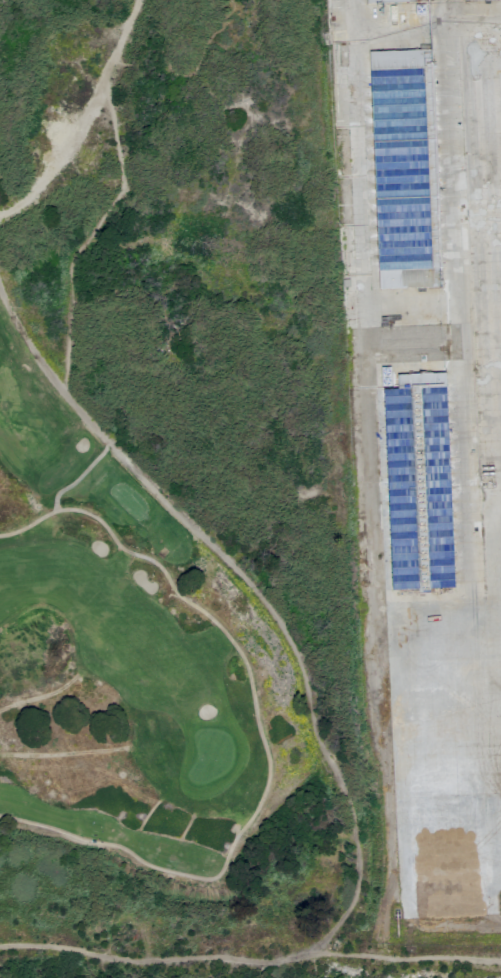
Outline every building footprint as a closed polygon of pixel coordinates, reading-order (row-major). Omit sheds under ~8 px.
[(377,289),(432,287),(432,278),(435,277),(432,269),(429,202),(436,195),(435,184),(440,176),(437,169),(436,162),(440,160),(437,154),(447,149),(445,146),(445,137),(442,129),(441,119),(438,119),(432,106),(436,104),(431,93),(430,78),(427,69),(428,68),(422,55),(422,50),(369,52),(377,289)]
